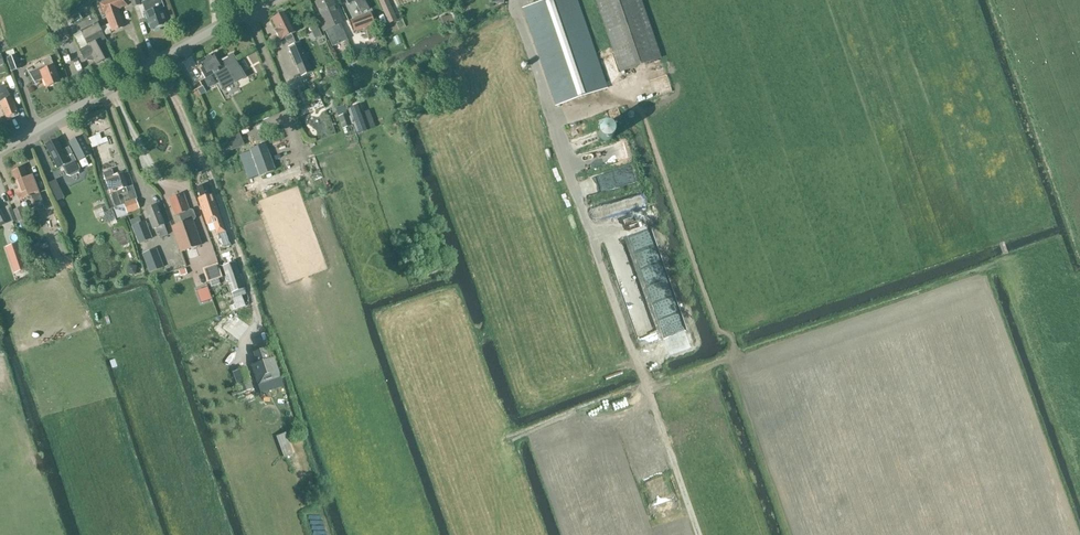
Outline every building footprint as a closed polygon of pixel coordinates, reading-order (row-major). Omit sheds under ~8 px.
[(99,3),(104,14),(106,13),(112,31),(124,27),(117,9),(127,5),(126,3),(125,0),(107,0),(99,3)] [(145,11),(152,30),(153,29),(154,31),(160,28),(160,27),(166,25),(160,9),(163,7),(161,0),(150,0),(142,3),(145,11)] [(316,3),(325,23),(321,24),(324,31),(325,31),(333,47),(348,40),(342,28),(340,29),(338,25),(342,23),(332,0),(322,0),(316,3)] [(369,9),(366,4),(366,3),(364,0),(346,0),(349,4),(354,1),(358,8),(362,13),(369,9)] [(607,88),(577,0),(548,0),(523,9),(556,106),(607,88)] [(661,59),(641,0),(595,0),(620,72),(661,59)] [(389,22),(396,19),(389,5),(383,8),(389,22)] [(292,34),(296,32),(286,12),(272,19),(277,29),(275,31),(280,40),(285,38),(287,41),(293,38),(292,34)] [(370,14),(351,21),(355,31),(374,24),(370,14)] [(443,17),(444,25),(451,23),(450,16),(443,17)] [(92,61),(95,60),(96,64),(106,59),(95,37),(102,34),(97,23),(81,31),(88,46),(87,46),(88,46),(80,51),(84,59),(86,58),(87,61),(92,61)] [(301,77),(312,72),(300,43),(289,47),(301,77)] [(6,52),(8,58),(12,57),(15,55),(13,50),(6,52)] [(216,53),(198,63),(206,78),(215,73),(221,85),(223,89),(237,82),(235,78),(243,73),(233,54),(220,61),(216,53)] [(12,72),(21,68),(16,55),(12,57),(8,58),(7,59),(12,72)] [(29,72),(27,69),(26,69),(37,86),(35,82),(43,79),(47,88),(61,82),(54,66),(50,57),(43,60),(45,66),(29,72)] [(2,109),(8,120),(19,115),(15,107),(11,97),(10,97),(8,92),(7,91),(4,85),(1,86),(0,87),(0,103),(2,109)] [(359,135),(370,131),(361,106),(350,110),(359,135)] [(348,113),(339,116),(343,129),(353,126),(348,113)] [(237,129),(226,134),(232,150),(240,146),(238,140),(236,137),(239,135),(237,129)] [(80,162),(92,155),(81,137),(69,145),(80,162)] [(77,172),(79,168),(68,147),(62,150),(57,140),(45,145),(58,169),(62,167),(66,174),(70,175),(77,172)] [(607,149),(607,147),(606,145),(605,143),(603,141),(601,141),(599,140),(597,141),(595,141),(594,143),(592,144),(591,146),(591,149),(591,151),(592,153),(594,154),(595,156),(597,156),(599,157),(601,156),(603,156),(605,154),(606,152),(607,150),(607,149)] [(240,155),(249,179),(259,176),(253,159),(251,151),(240,155)] [(259,176),(275,170),(269,153),(253,159),(259,176)] [(36,201),(34,201),(36,204),(42,202),(41,199),(39,193),(32,176),(27,178),(23,168),(12,172),(19,190),(16,191),(20,202),(34,197),(36,201)] [(105,172),(103,173),(105,179),(109,190),(111,196),(115,207),(113,207),(117,218),(127,214),(127,213),(137,210),(139,208),(136,199),(137,199),(133,185),(128,187),(123,173),(114,176),(113,174),(112,170),(105,172)] [(585,179),(588,193),(603,190),(600,176),(585,179)] [(50,183),(57,201),(64,198),(57,180),(50,183)] [(220,220),(212,194),(210,195),(206,185),(198,188),(201,198),(199,199),(207,224),(214,222),(217,233),(224,230),(220,220)] [(643,190),(625,195),(630,213),(648,208),(643,190)] [(193,211),(191,210),(189,210),(183,194),(170,199),(176,215),(179,214),(182,223),(172,227),(180,252),(201,245),(193,220),(195,219),(196,217),(193,211)] [(164,225),(157,205),(146,210),(153,229),(157,228),(161,237),(168,235),(164,225)] [(18,222),(19,222),(26,219),(22,207),(13,210),(18,222)] [(104,213),(107,222),(116,219),(112,210),(104,213)] [(152,238),(145,222),(133,227),(139,243),(152,238)] [(221,238),(224,248),(231,246),(225,230),(224,230),(217,233),(219,238),(221,238)] [(57,236),(65,255),(72,252),(64,233),(57,236)] [(19,245),(6,249),(14,273),(27,269),(19,245)] [(23,249),(30,268),(42,263),(35,245),(23,249)] [(150,273),(163,267),(156,249),(143,254),(150,273)] [(235,261),(223,265),(232,292),(244,288),(235,261)] [(203,268),(208,282),(223,277),(218,263),(203,268)] [(180,276),(187,274),(185,268),(178,270),(180,276)] [(265,349),(254,353),(257,364),(251,366),(257,385),(280,378),(273,359),(269,360),(265,349)] [(233,373),(240,393),(252,389),(245,369),(233,373)] [(295,454),(287,433),(276,437),(284,458),(295,454)]
